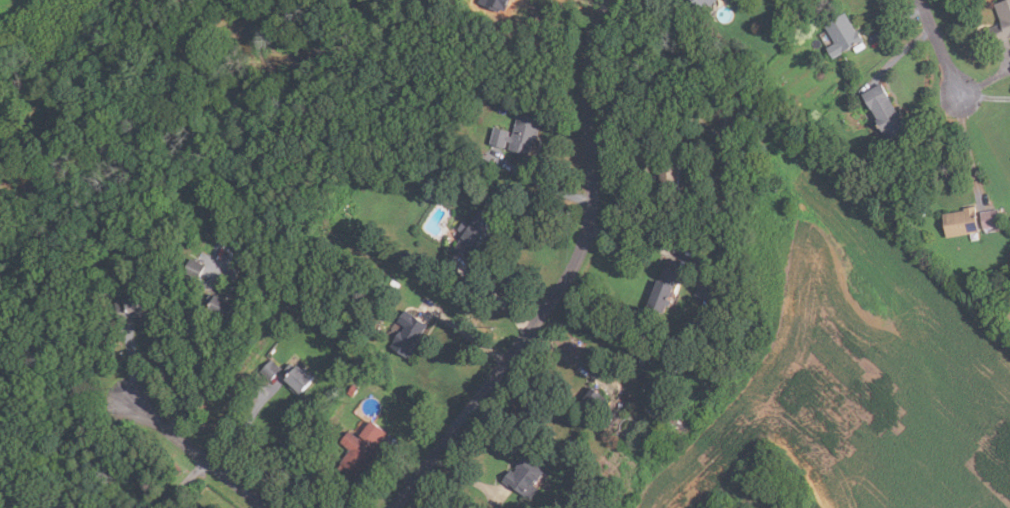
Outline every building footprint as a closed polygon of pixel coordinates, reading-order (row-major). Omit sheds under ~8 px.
[(480,2),(481,0),(512,0),(508,9),(501,6),(500,10),(480,2)] [(699,8),(692,0),(714,0),(708,5),(705,2),(699,8)] [(994,4),(1006,0),(1009,0),(1009,39),(994,44),(988,28),(1001,24),(994,4)] [(832,57),(825,47),(834,42),(824,24),(844,12),(855,30),(856,29),(862,39),(832,57)] [(889,143),(861,93),(880,82),(899,116),(903,113),(912,130),(889,143)] [(528,154),(509,150),(511,143),(506,142),(505,146),(490,143),(493,127),(508,131),(508,134),(512,135),(517,112),(538,117),(536,126),(539,127),(534,145),(530,144),(528,154)] [(654,189),(654,164),(679,164),(679,189),(654,189)] [(446,180),(437,175),(441,168),(450,173),(446,180)] [(945,237),(941,213),(963,209),(962,207),(974,205),(978,231),(945,237)] [(468,260),(452,248),(463,234),(456,229),(463,219),(468,222),(478,208),(497,222),(492,228),(495,231),(486,242),(483,240),(468,260)] [(982,228),(979,211),(998,208),(1001,225),(982,228)] [(204,265),(196,280),(182,274),(189,258),(204,265)] [(662,312),(643,304),(653,278),(657,280),(663,265),(678,271),(662,312)] [(233,282),(226,279),(232,268),(238,271),(233,282)] [(119,322),(113,301),(142,292),(149,313),(119,322)] [(224,319),(204,309),(211,294),(232,303),(224,319)] [(407,359),(389,347),(393,341),(391,340),(398,329),(400,330),(403,325),(396,320),(404,309),(426,325),(419,334),(421,335),(411,349),(413,351),(407,359)] [(269,381),(259,371),(270,358),(281,368),(269,381)] [(298,394),(281,378),(295,364),(311,380),(298,394)] [(351,396),(345,393),(351,384),(356,388),(351,396)] [(596,414),(589,408),(586,413),(576,406),(590,387),(607,399),(596,414)] [(355,482),(337,467),(340,463),(338,461),(348,448),(339,441),(347,430),(356,437),(368,421),(384,433),(374,447),(379,451),(355,482)] [(654,430),(661,437),(653,446),(645,439),(654,430)] [(529,498),(525,494),(523,496),(513,487),(512,489),(500,480),(509,469),(513,472),(516,468),(514,466),(524,455),(543,470),(532,484),(537,488),(529,498)]
